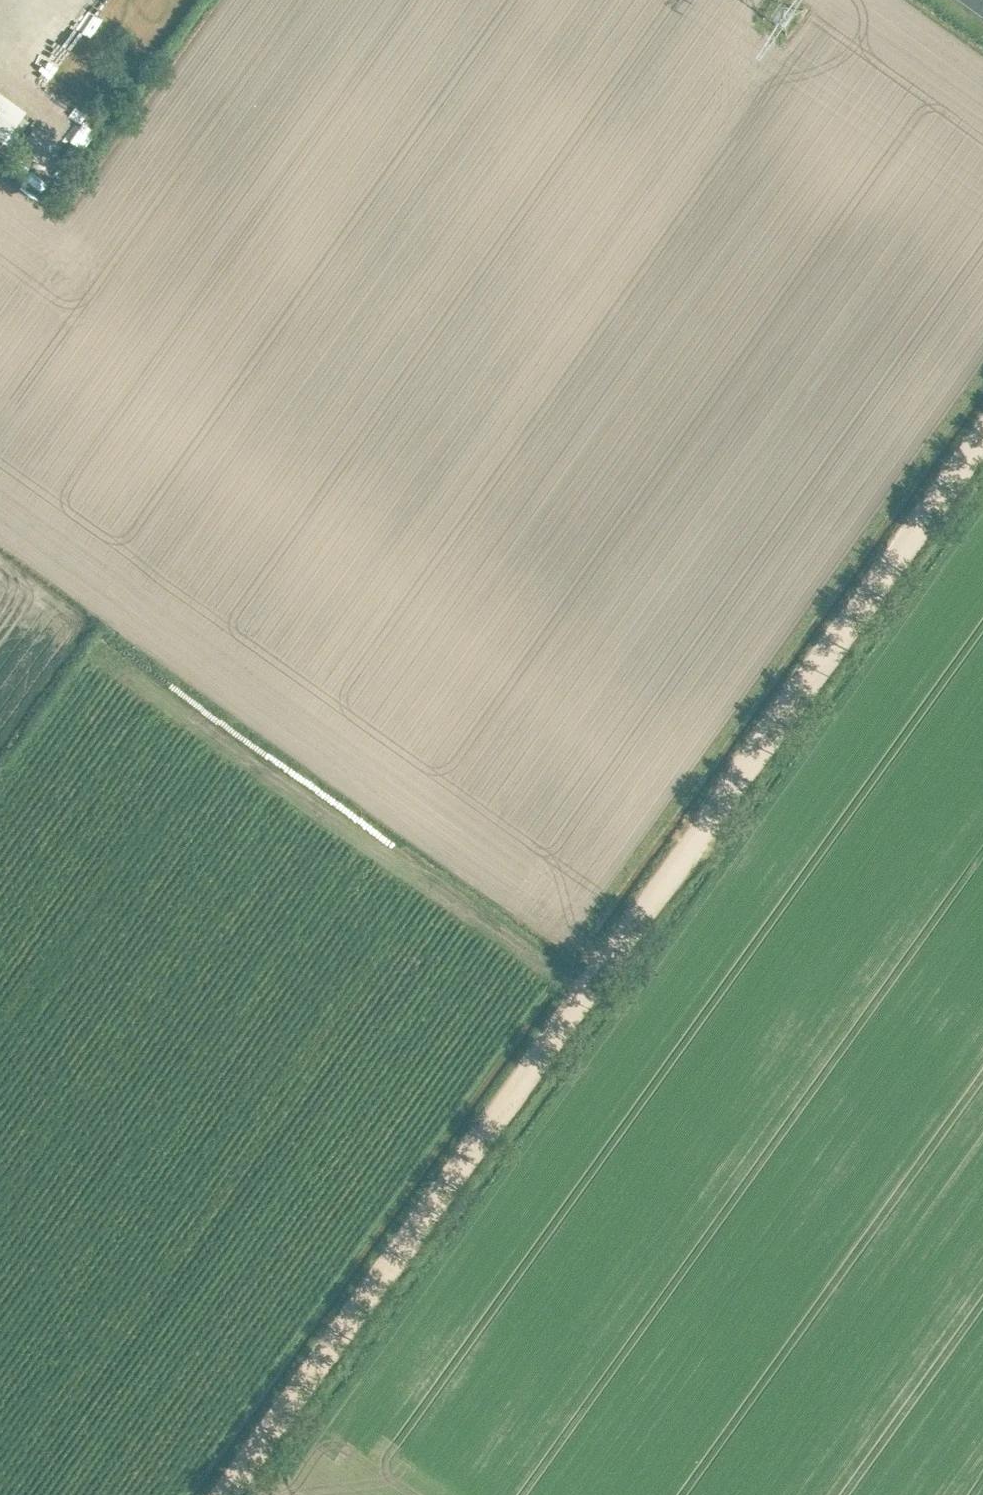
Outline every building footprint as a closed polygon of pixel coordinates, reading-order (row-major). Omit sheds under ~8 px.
[(0,91),(0,142),(3,144),(27,111),(0,91)]
